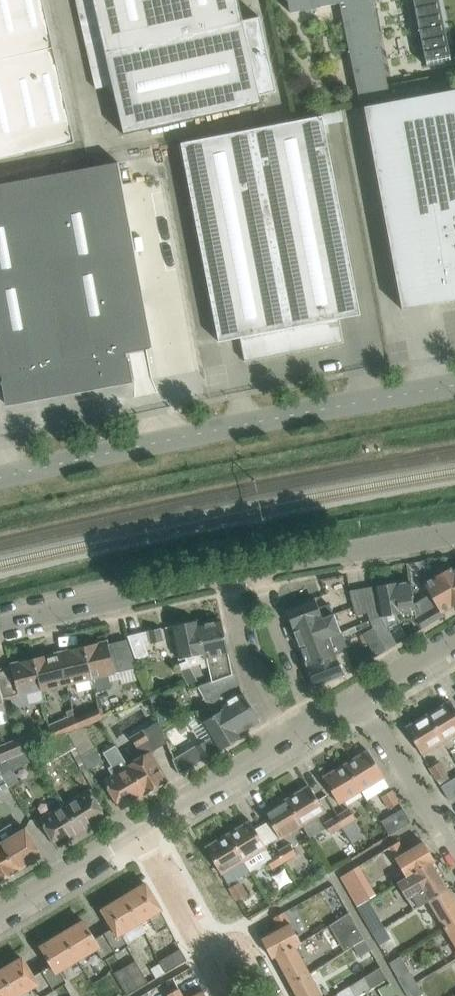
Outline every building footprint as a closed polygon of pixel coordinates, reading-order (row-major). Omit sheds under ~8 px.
[(74,142),(42,0),(0,0),(0,159),(74,142)] [(123,134),(261,103),(259,96),(276,92),(259,16),(242,20),(238,0),(93,0),(123,134)] [(290,13),(339,3),(359,101),(389,95),(370,0),(287,0),(290,13)] [(426,67),(451,62),(439,0),(412,0),(426,67)] [(364,107),(402,309),(448,301),(452,300),(451,294),(454,293),(454,90),(364,107)] [(180,143),(215,322),(218,341),(240,337),(244,361),(343,342),(338,318),(360,314),(322,116),(180,143)] [(0,184),(0,376),(2,376),(3,380),(2,381),(6,403),(7,403),(7,400),(12,399),(12,401),(35,397),(34,393),(94,382),(95,386),(98,385),(98,383),(129,377),(130,380),(131,380),(127,357),(126,357),(125,353),(152,348),(118,162),(0,184)] [(415,614),(416,619),(426,612),(432,623),(443,616),(441,613),(454,605),(454,575),(453,571),(453,570),(451,566),(424,582),(435,602),(415,614)] [(416,619),(415,614),(410,580),(397,583),(397,582),(376,586),(381,617),(401,613),(402,620),(416,618),(416,619)] [(373,586),(361,588),(367,613),(369,620),(379,616),(378,614),(373,586)] [(349,590),(353,614),(367,613),(361,588),(349,590)] [(315,598),(286,609),(293,628),(333,614),(329,604),(318,607),(315,598)] [(426,612),(416,619),(422,628),(432,623),(426,612)] [(334,613),(333,614),(293,628),(300,647),(329,636),(341,631),(334,613)] [(373,627),(362,634),(366,642),(372,640),(374,643),(385,637),(391,647),(396,644),(379,616),(369,620),(373,627)] [(172,625),(172,626),(179,658),(186,657),(187,661),(179,663),(181,670),(183,669),(186,668),(200,663),(200,658),(204,657),(196,620),(172,625)] [(197,620),(196,620),(204,657),(200,658),(200,663),(201,668),(209,666),(212,681),(198,686),(235,673),(228,653),(221,620),(198,625),(197,620)] [(160,628),(141,633),(127,636),(135,659),(148,655),(144,641),(150,640),(150,643),(163,640),(160,628)] [(329,636),(300,647),(307,665),(307,666),(347,651),(346,649),(347,648),(341,631),(329,636)] [(372,640),(366,642),(375,657),(391,647),(385,637),(374,643),(372,640)] [(136,668),(127,639),(112,643),(119,672),(136,668)] [(107,640),(83,646),(91,678),(90,679),(91,683),(95,682),(96,687),(97,691),(111,688),(107,675),(115,673),(107,640)] [(91,678),(83,646),(61,651),(69,684),(75,682),(77,692),(96,687),(95,682),(91,683),(90,679),(91,678)] [(347,651),(307,666),(314,685),(343,674),(353,668),(347,651)] [(44,690),(65,685),(57,652),(33,658),(41,691),(44,690)] [(11,666),(3,668),(10,697),(13,707),(29,704),(44,700),(41,691),(33,658),(10,663),(11,666)] [(8,722),(5,708),(3,699),(10,697),(3,668),(0,669),(0,724),(8,722)] [(186,668),(183,669),(180,670),(187,683),(192,680),(186,668)] [(235,673),(198,686),(209,706),(215,704),(218,708),(222,706),(239,733),(259,721),(242,692),(232,697),(227,689),(239,685),(235,673)] [(428,714),(444,740),(454,733),(454,708),(451,701),(428,714)] [(197,711),(202,722),(211,737),(219,751),(241,737),(239,733),(222,706),(218,708),(215,704),(209,706),(197,711)] [(98,707),(74,717),(77,729),(83,726),(101,719),(98,707)] [(67,733),(77,729),(74,717),(72,709),(65,711),(68,715),(48,725),(51,739),(67,732),(67,733)] [(171,709),(156,714),(158,720),(160,724),(174,719),(171,709)] [(428,714),(406,727),(421,754),(444,740),(428,714)] [(142,756),(128,765),(134,773),(144,793),(146,795),(167,782),(150,753),(166,743),(160,724),(158,720),(143,730),(142,729),(129,737),(142,756)] [(68,733),(67,733),(75,747),(88,769),(102,761),(83,726),(77,729),(67,733),(68,733)] [(75,747),(67,733),(34,750),(43,765),(75,747)] [(21,737),(24,751),(38,746),(36,734),(21,737)] [(0,745),(0,762),(6,760),(23,752),(19,737),(0,745)] [(173,759),(180,775),(219,751),(211,737),(173,759)] [(104,780),(110,791),(120,808),(144,793),(134,773),(128,765),(115,745),(103,752),(111,766),(108,767),(112,775),(104,780)] [(368,750),(345,764),(361,790),(384,776),(368,750)] [(9,786),(18,781),(6,760),(0,762),(0,771),(9,786)] [(440,761),(429,767),(437,780),(448,774),(440,761)] [(323,777),(333,794),(339,803),(361,790),(345,764),(323,777)] [(9,786),(0,771),(0,792),(9,786)] [(441,786),(449,800),(454,796),(454,777),(441,786)] [(309,785),(287,799),(310,837),(325,828),(317,816),(325,811),(309,785)] [(90,790),(65,804),(81,831),(106,816),(90,790)] [(399,802),(392,790),(381,796),(389,809),(399,802)] [(264,813),(275,830),(280,839),(302,825),(309,838),(310,837),(287,799),(264,813)] [(40,819),(46,829),(56,846),(81,831),(65,804),(40,819)] [(338,815),(337,816),(343,826),(342,827),(354,845),(363,840),(352,821),(355,819),(349,807),(337,814),(338,815)] [(404,810),(387,820),(383,823),(391,836),(412,823),(404,810)] [(343,826),(337,816),(338,815),(337,814),(323,823),(331,834),(342,827),(343,826)] [(250,821),(228,834),(244,860),(266,847),(250,821)] [(0,830),(0,839),(17,869),(41,855),(25,828),(17,833),(11,823),(0,830)] [(244,860),(228,834),(205,848),(221,874),(244,860)] [(18,871),(17,869),(0,839),(0,882),(18,871)] [(348,840),(338,846),(345,857),(355,851),(348,840)] [(399,841),(389,847),(406,876),(397,882),(407,877),(412,874),(412,873),(431,862),(435,860),(423,842),(405,852),(399,841)] [(289,843),(278,850),(284,861),(296,855),(289,843)] [(278,850),(264,858),(271,869),(284,861),(278,850)] [(407,877),(397,882),(407,899),(409,898),(415,908),(428,900),(429,900),(447,889),(431,862),(412,873),(412,874),(407,877)] [(368,900),(376,895),(359,865),(340,876),(357,906),(368,900)] [(229,887),(237,900),(247,894),(240,881),(229,887)] [(145,884),(124,897),(139,922),(149,916),(157,932),(169,926),(160,909),(161,909),(145,884)] [(341,886),(325,886),(326,908),(341,908),(341,886)] [(429,900),(445,928),(454,922),(454,902),(447,889),(429,900)] [(124,897),(102,909),(113,927),(105,931),(116,948),(117,951),(128,945),(127,943),(145,932),(139,922),(124,897)] [(384,928),(368,900),(357,906),(372,934),(384,928)] [(280,928),(261,938),(272,958),(275,956),(295,945),(300,942),(284,911),(274,917),(280,928)] [(329,925),(343,950),(353,945),(363,938),(349,914),(329,925)] [(84,921),(62,934),(77,959),(95,948),(103,961),(114,954),(102,934),(94,938),(84,921)] [(445,928),(454,944),(454,922),(445,928)] [(390,938),(384,928),(372,934),(379,945),(389,939),(390,938)] [(44,969),(54,986),(56,989),(67,982),(59,970),(77,959),(62,934),(41,947),(51,964),(44,969)] [(363,938),(353,945),(359,957),(371,949),(364,938),(364,939),(363,938)] [(295,945),(275,956),(290,984),(310,973),(295,945)] [(176,966),(187,959),(180,948),(170,955),(176,966)] [(170,955),(159,961),(166,972),(176,966),(170,955)] [(415,982),(400,955),(389,962),(404,988),(415,982)] [(374,956),(366,961),(372,972),(380,967),(374,956)] [(0,971),(15,995),(16,995),(34,985),(40,995),(44,995),(52,991),(40,971),(33,976),(22,958),(0,971)] [(142,971),(135,960),(125,967),(131,978),(142,971)] [(120,984),(131,978),(125,967),(114,973),(120,984)] [(387,979),(380,967),(372,972),(334,994),(335,995),(358,995),(387,979)] [(0,971),(0,995),(15,995),(0,971)] [(142,971),(131,978),(138,988),(148,982),(142,971)] [(290,984),(297,995),(322,995),(310,973),(290,984)] [(120,984),(127,995),(138,988),(131,978),(120,984)] [(382,995),(392,995),(396,994),(389,982),(378,989),(382,995)] [(415,982),(404,988),(408,995),(417,995),(422,993),(415,982)]
